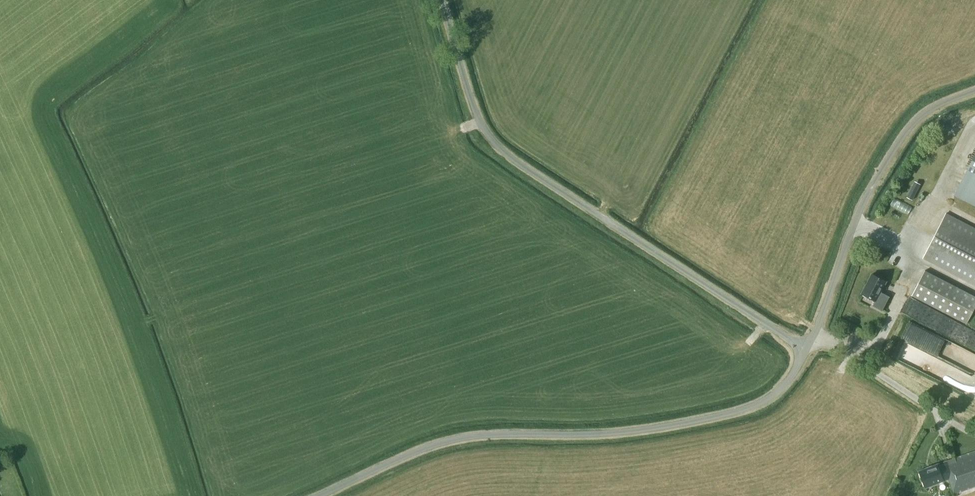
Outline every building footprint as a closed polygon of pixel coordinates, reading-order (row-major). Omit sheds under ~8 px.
[(974,209),(974,157),(954,198),(974,209)] [(946,213),(923,257),(974,285),(974,228),(946,213)] [(925,270),(912,295),(966,324),(974,307),(974,296),(925,270)] [(886,281),(871,274),(861,293),(876,300),(873,306),(882,311),(890,296),(881,292),(886,281)] [(909,322),(894,358),(941,378),(956,342),(909,322)] [(954,495),(974,487),(974,450),(943,461),(944,463),(938,466),(937,464),(919,470),(925,487),(944,481),(943,480),(948,478),(954,495)]
